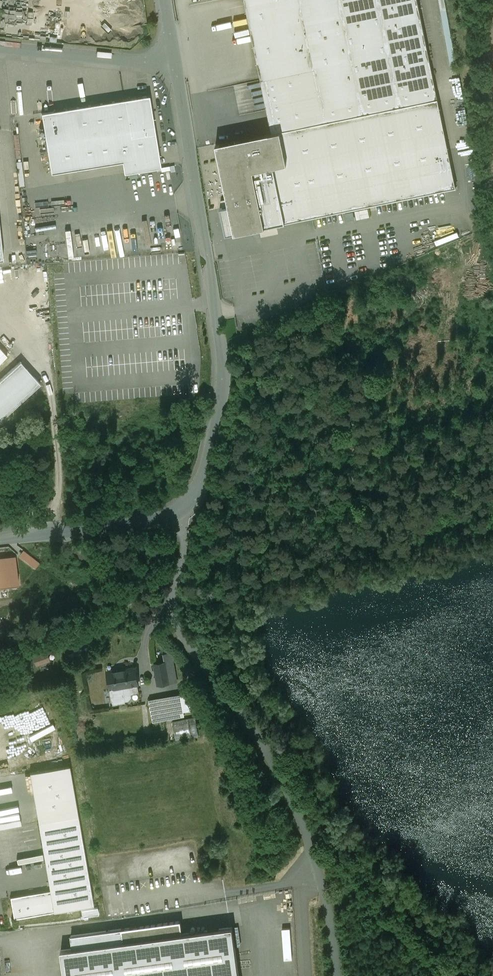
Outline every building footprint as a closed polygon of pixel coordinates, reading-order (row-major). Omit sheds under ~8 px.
[(261,80),(266,79),(315,69),(300,0),(244,0),(261,80)] [(315,69),(323,110),(435,87),(417,0),(300,0),(315,69)] [(315,69),(266,79),(277,132),(216,144),(219,158),(229,207),(220,209),(225,235),(265,227),(456,188),(435,87),(323,110),(315,69)] [(149,96),(124,100),(134,160),(122,162),(124,174),(161,168),(149,96)] [(124,100),(41,113),(51,173),(122,162),(134,160),(124,100)] [(0,380),(0,421),(40,384),(20,362),(0,380)] [(15,558),(0,560),(0,586),(19,584),(15,558)] [(164,662),(154,664),(157,685),(176,681),(171,653),(163,654),(164,662)] [(135,668),(107,672),(113,704),(125,702),(125,701),(122,687),(137,685),(138,685),(135,668)] [(137,685),(122,687),(125,701),(128,700),(131,698),(131,694),(138,692),(137,685)] [(180,694),(150,700),(154,722),(184,716),(180,694)] [(196,717),(172,722),(176,740),(199,736),(196,717)] [(50,890),(54,911),(93,904),(70,766),(30,773),(50,890)] [(14,918),(54,911),(50,890),(11,897),(14,918)] [(61,950),(65,975),(239,975),(232,927),(183,934),(181,921),(71,936),(73,948),(61,950)]
